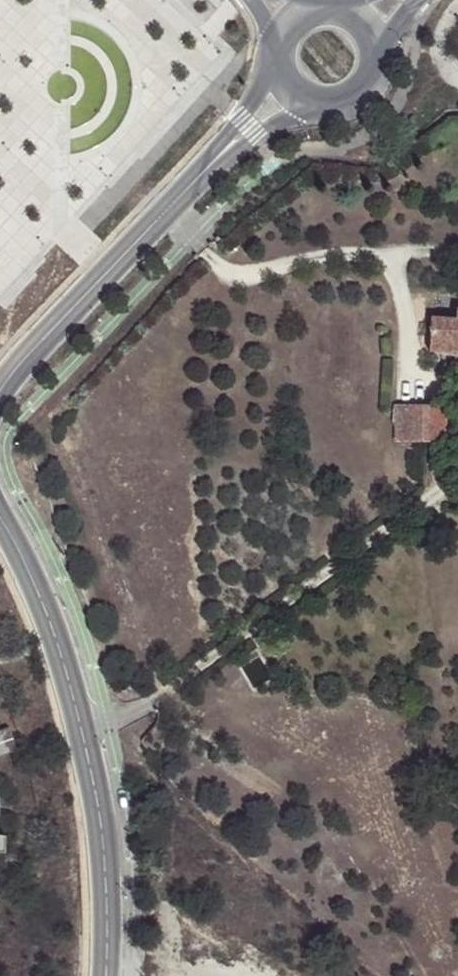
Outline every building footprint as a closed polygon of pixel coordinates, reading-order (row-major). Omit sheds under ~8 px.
[(431,324),(429,355),(457,356),(457,313),(454,313),(454,324),(431,324)] [(441,406),(391,405),(391,441),(441,441),(441,406)]
